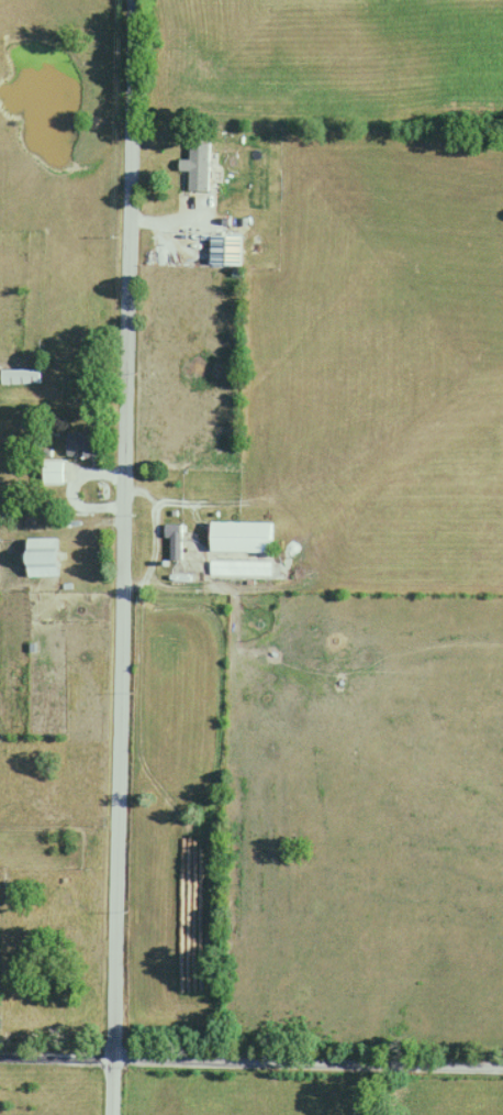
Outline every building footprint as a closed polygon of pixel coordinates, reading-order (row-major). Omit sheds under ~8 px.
[(189,173),(189,193),(209,193),(209,144),(189,144),(189,161),(179,161),(179,173),(189,173)] [(42,371),(2,371),(2,385),(42,385),(42,371)] [(67,434),(67,459),(97,459),(97,434),(67,434)] [(210,552),(271,552),(271,523),(210,523),(210,552)] [(181,526),(166,526),(166,560),(181,560),(181,526)] [(27,539),(27,577),(58,577),(58,539),(27,539)] [(270,561),(210,561),(210,577),(270,578),(270,561)]
